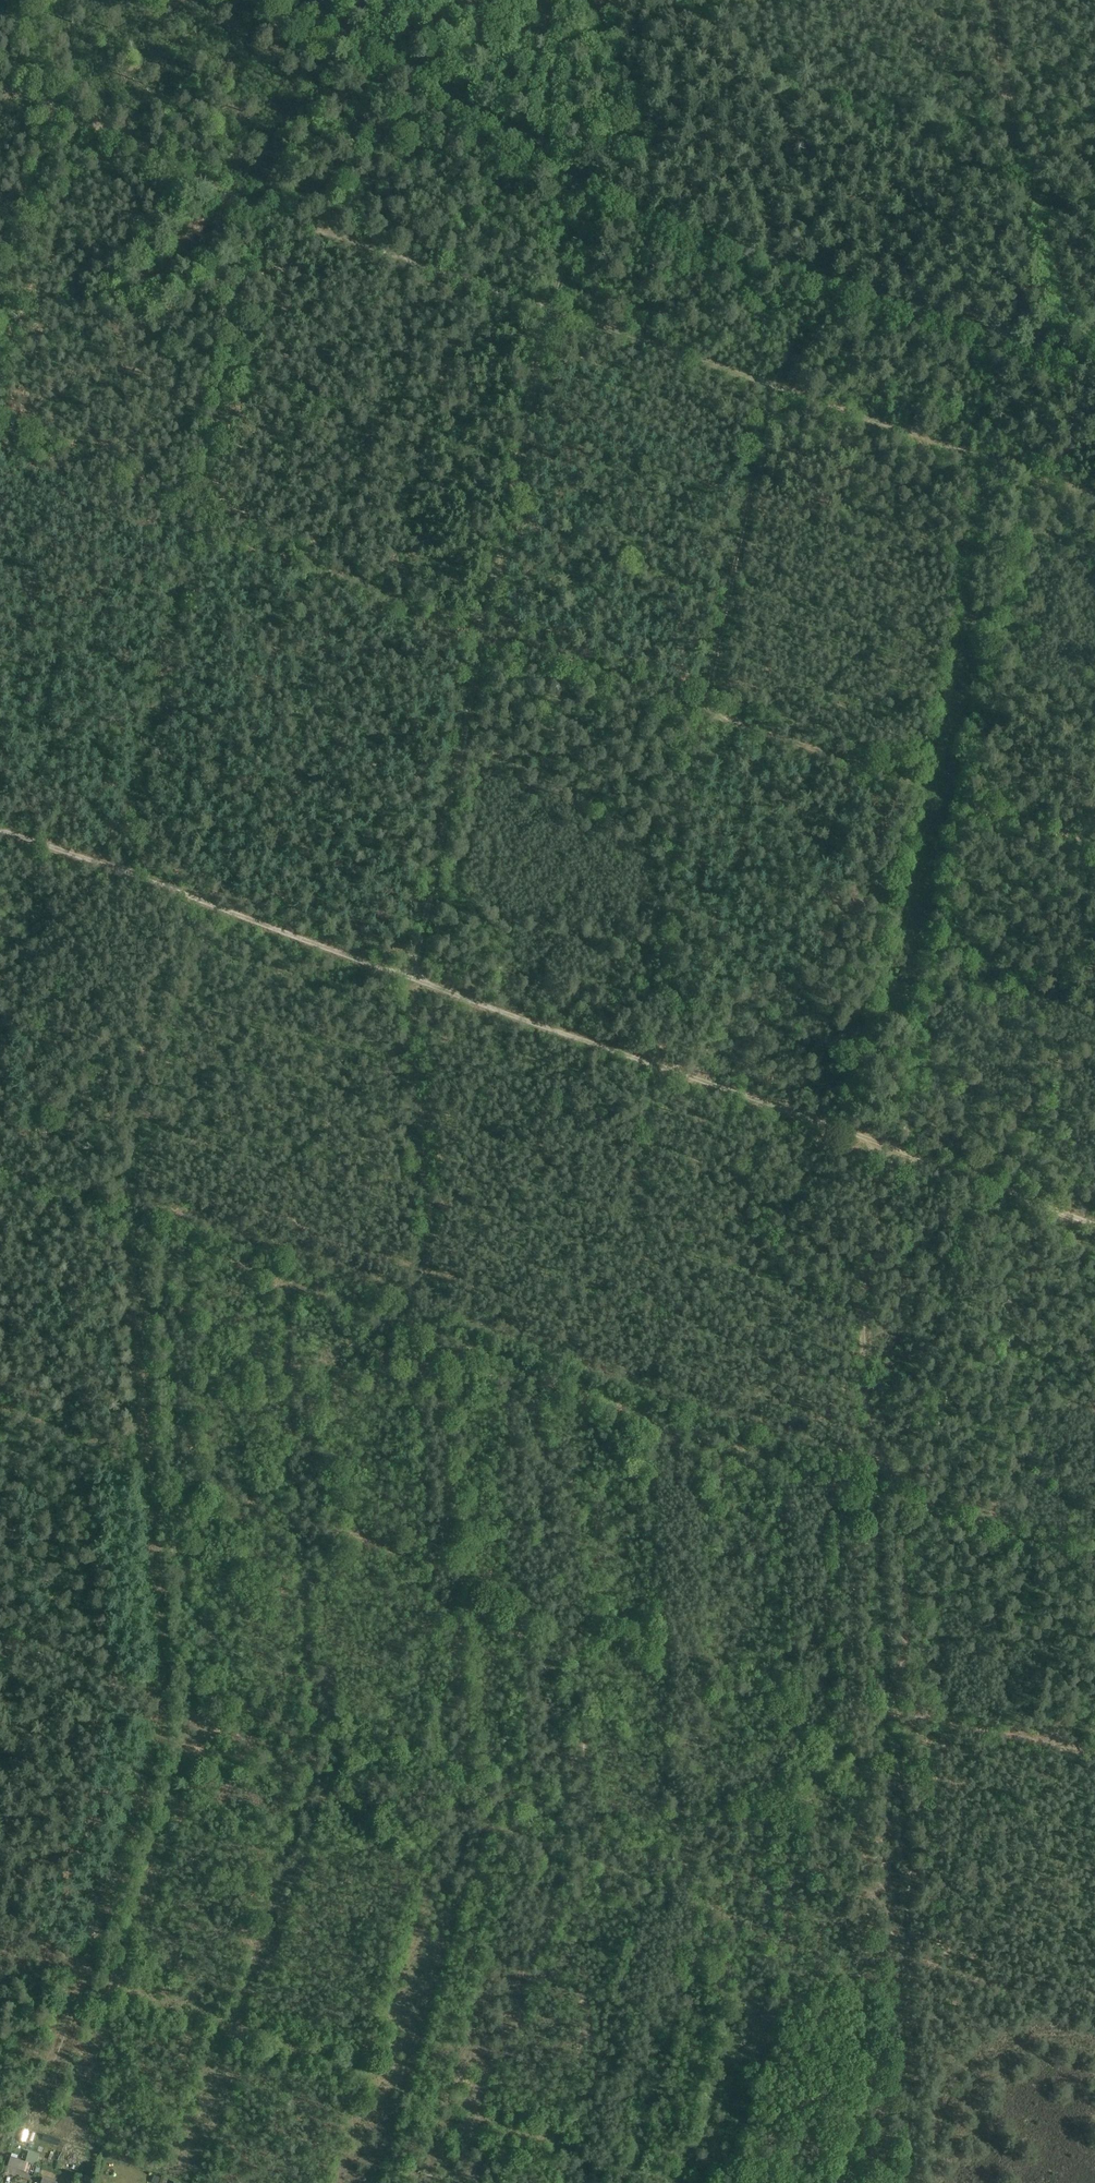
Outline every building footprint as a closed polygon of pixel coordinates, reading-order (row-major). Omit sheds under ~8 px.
[(25,2162),(11,2158),(9,2165),(19,2168),(19,2170),(35,2175),(36,2172),(39,2173),(40,2169),(36,2168),(37,2165),(36,2165),(39,2155),(28,2152),(25,2162)]
